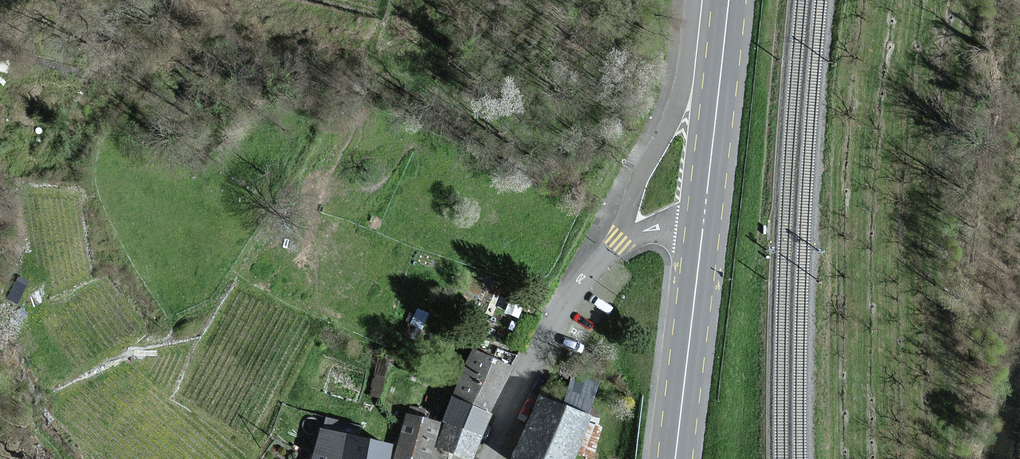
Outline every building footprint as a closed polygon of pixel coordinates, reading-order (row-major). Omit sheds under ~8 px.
[(519,365),(476,343),(456,388),(495,411),(519,365)] [(485,432),(495,411),(456,388),(445,416),(485,432)] [(540,394),(511,456),(518,458),(575,458),(593,419),(540,394)] [(445,416),(406,407),(399,441),(395,458),(435,458),(439,441),(445,416)] [(475,458),(485,432),(445,416),(439,441),(475,458)] [(353,431),(313,423),(306,455),(314,457),(324,458),(347,458),(353,431)] [(399,441),(353,431),(347,458),(395,458),(399,441)]
